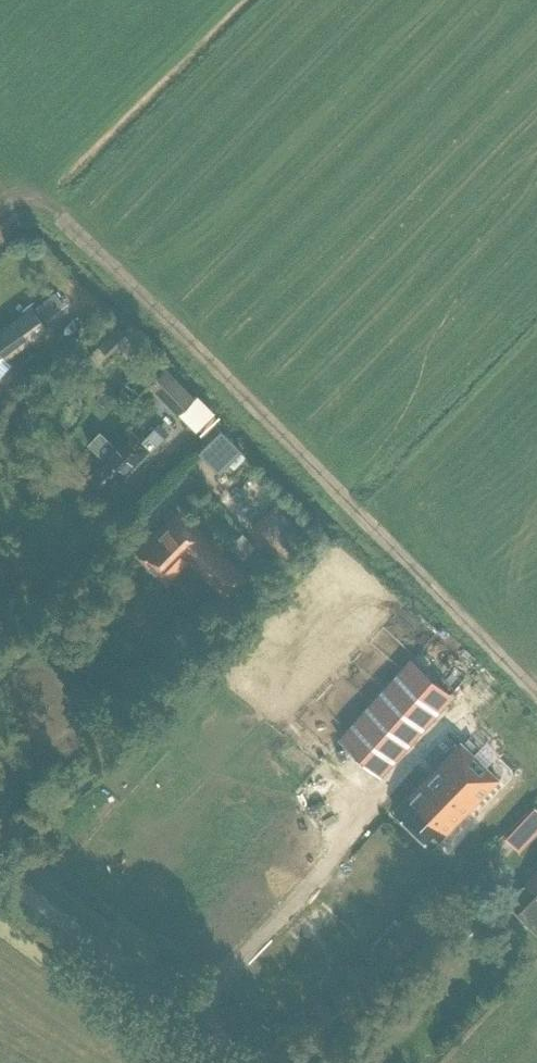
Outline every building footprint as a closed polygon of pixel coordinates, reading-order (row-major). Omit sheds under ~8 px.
[(9,357),(50,328),(34,305),(0,330),(0,379),(15,362),(9,357)] [(119,324),(99,344),(109,354),(120,344),(132,356),(142,346),(119,324)] [(196,396),(169,366),(150,384),(178,413),(179,412),(196,430),(215,411),(198,395),(196,396)] [(116,483),(163,434),(156,427),(142,441),(129,428),(115,443),(102,430),(90,442),(103,455),(100,458),(103,461),(89,475),(105,489),(113,480),(116,483)] [(204,453),(191,439),(173,455),(186,470),(204,453)] [(283,559),(306,536),(290,520),(292,518),(276,502),(251,526),(283,559)] [(231,600),(251,578),(179,508),(137,551),(168,582),(190,560),(231,600)] [(446,654),(408,709),(440,731),(478,677),(446,654)] [(382,774),(420,732),(378,695),(341,736),(382,774)] [(485,746),(501,735),(482,708),(467,719),(485,746)] [(461,741),(436,767),(429,774),(396,808),(433,844),(499,777),(461,741)] [(520,847),(536,830),(524,818),(508,835),(520,847)] [(525,884),(524,883),(517,889),(508,889),(508,908),(515,908),(536,929),(536,871),(525,884)]
